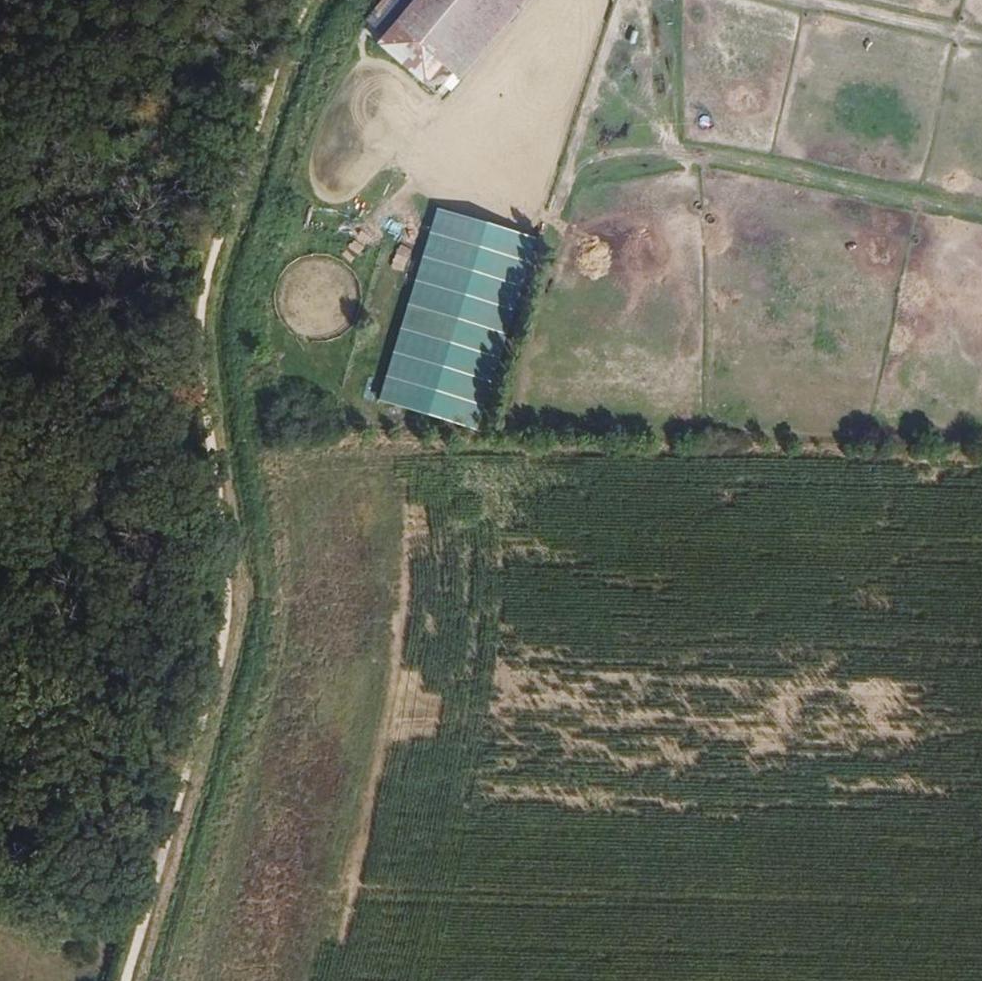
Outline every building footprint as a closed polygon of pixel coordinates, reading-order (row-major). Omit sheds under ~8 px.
[(376,20),(382,26),(405,0),(393,0),(376,20)] [(382,26),(415,54),(424,43),(438,55),(428,66),(449,84),(460,70),(521,0),(405,0),(382,26)] [(460,70),(469,78),(535,0),(521,0),(460,70)] [(537,241),(440,212),(382,404),(479,433),(537,241)]
